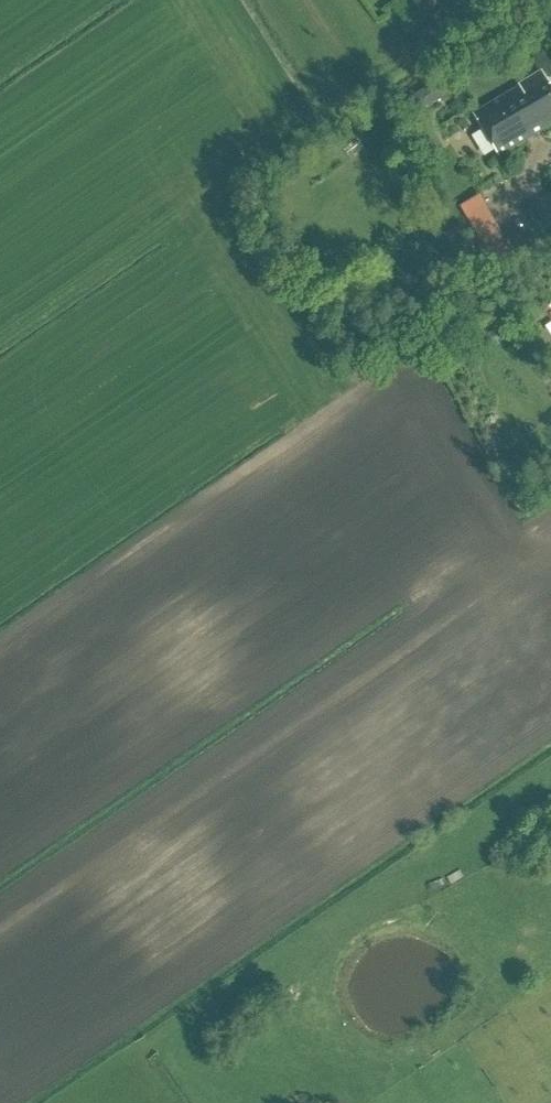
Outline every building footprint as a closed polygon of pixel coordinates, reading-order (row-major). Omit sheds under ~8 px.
[(477,112),(501,153),(550,125),(550,83),(544,71),(522,84),(523,86),(477,112)] [(413,118),(450,94),(441,79),(404,103),(413,118)] [(475,147),(486,142),(479,126),(468,132),(475,147)] [(541,230),(550,225),(550,192),(527,206),(541,230)] [(505,253),(490,222),(473,230),(488,262),(505,253)] [(258,1021),(264,1039),(278,1034),(271,1016),(258,1021)]
